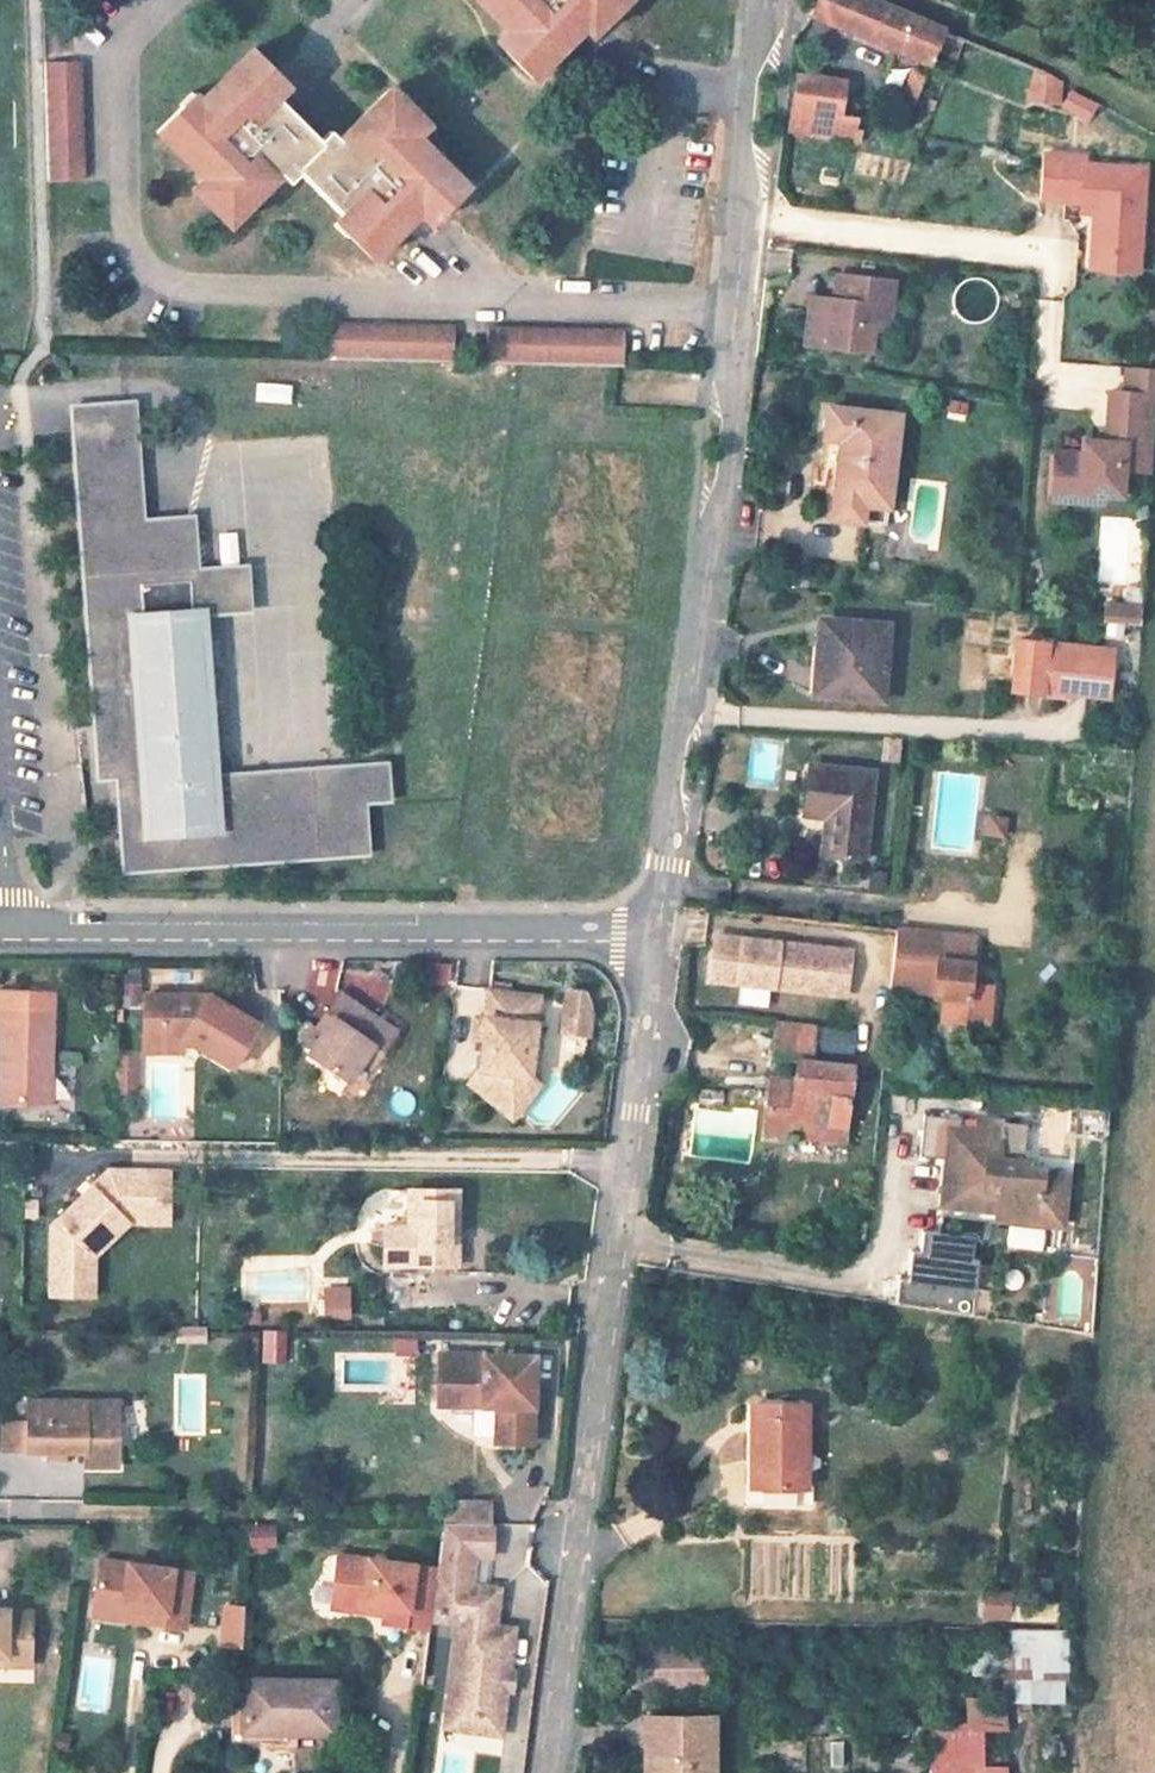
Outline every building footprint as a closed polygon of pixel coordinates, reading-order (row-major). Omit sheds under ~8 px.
[(508,32),(496,44),(534,78),(584,28),(592,38),(604,27),(601,23),(625,0),(476,0),(508,32)] [(947,65),(957,41),(865,0),(812,0),(806,16),(921,66),(924,56),(947,65)] [(389,90),(370,109),(338,140),(331,133),(320,143),(276,100),(287,89),(251,52),(200,102),(191,94),(179,105),(183,108),(158,133),(204,180),(193,190),(229,226),(280,176),(289,185),(299,175),(342,217),(333,226),(346,237),(348,234),(373,258),(419,213),(429,224),(466,189),(416,137),(426,126),(389,90)] [(81,179),(76,62),(45,64),(49,180),(81,179)] [(918,73),(905,68),(896,86),(908,92),(918,73)] [(1020,95),(1041,102),(1042,79),(1028,73),(1020,95)] [(848,116),(830,114),(833,81),(786,75),(782,108),(779,129),(852,138),(853,128),(846,126),(848,116)] [(1056,85),(1042,79),(1041,102),(1047,106),(1056,85)] [(1056,85),(1047,106),(1046,115),(1073,125),(1079,106),(1082,96),(1056,85)] [(901,181),(906,160),(859,150),(855,170),(901,181)] [(1079,157),(1037,154),(1035,199),(1075,202),(1075,212),(1088,213),(1086,254),(1133,257),(1139,169),(1079,165),(1079,157)] [(1133,257),(1086,254),(1085,269),(1132,273),(1133,257)] [(804,298),(799,346),(864,353),(866,332),(868,306),(879,307),(882,280),(835,276),(831,296),(826,300),(804,298)] [(889,281),(882,280),(879,307),(868,306),(866,332),(883,333),(886,307),(889,281)] [(452,330),(319,326),(318,360),(451,363),(452,330)] [(485,329),(484,363),(619,367),(620,333),(485,329)] [(627,346),(623,366),(661,375),(666,355),(627,346)] [(1127,369),(1125,394),(1154,396),(1154,380),(1154,371),(1127,369)] [(1125,394),(1109,393),(1106,443),(1079,442),(1078,455),(1052,453),(1050,484),(1070,486),(1076,495),(1076,498),(1101,500),(1119,501),(1121,475),(1148,477),(1154,396),(1125,394)] [(857,506),(879,508),(889,414),(822,408),(818,438),(835,439),(825,517),(824,521),(854,524),(857,506)] [(61,413),(63,441),(111,438),(109,410),(61,413)] [(817,515),(825,517),(835,439),(818,438),(813,482),(821,483),(817,515)] [(117,473),(117,456),(64,460),(66,484),(70,484),(72,510),(67,510),(69,534),(74,534),(76,560),(71,560),(73,584),(77,583),(79,609),(75,610),(77,634),(81,634),(83,659),(79,660),(81,684),(85,683),(87,709),(82,710),(84,733),(104,732),(136,730),(139,763),(106,765),(113,860),(159,856),(158,852),(184,850),(185,855),(209,853),(208,848),(234,846),(234,851),(258,849),(258,845),(284,843),(284,847),(309,845),(308,841),(334,840),(334,844),(358,842),(355,792),(331,793),(330,779),(303,781),(303,775),(258,778),(258,784),(233,786),(230,758),(202,760),(189,597),(187,574),(182,575),(180,547),(185,547),(183,524),(132,527),(128,473),(117,473)] [(1070,486),(1050,484),(1048,501),(1101,505),(1101,500),(1076,498),(1076,495),(1070,486)] [(857,506),(854,524),(877,526),(879,508),(857,506)] [(237,543),(185,547),(180,547),(182,575),(187,574),(189,597),(242,592),(237,543)] [(1119,606),(1104,604),(1101,623),(1117,625),(1119,606)] [(1140,608),(1119,606),(1117,625),(1138,627),(1140,608)] [(880,622),(820,614),(815,646),(828,649),(823,689),(872,695),(880,622)] [(1100,647),(1005,636),(999,688),(1050,693),(1051,687),(1053,670),(1097,675),(1100,647)] [(1097,675),(1053,670),(1051,687),(1095,692),(1097,675)] [(136,730),(104,732),(106,765),(139,763),(136,730)] [(896,763),(898,738),(879,737),(877,761),(896,763)] [(331,793),(355,792),(382,790),(379,747),(230,758),(233,786),(258,784),(258,778),(303,775),(303,781),(330,779),(331,793)] [(869,771),(807,764),(800,809),(828,812),(823,849),(860,854),(869,771)] [(1000,817),(977,815),(975,831),(997,833),(1000,817)] [(965,935),(894,926),(891,955),(888,988),(936,993),(934,1020),(979,1023),(982,985),(960,981),(965,935)] [(724,929),(712,928),(711,937),(723,939),(724,929)] [(848,944),(724,929),(723,939),(711,937),(707,973),(842,989),(848,944)] [(545,1001),(495,994),(490,1023),(487,1044),(482,1073),(514,1099),(532,1081),(545,1001)] [(208,995),(145,995),(144,1016),(159,1016),(159,1037),(183,1037),(213,1070),(248,1035),(208,995)] [(402,1024),(339,995),(329,1017),(337,1021),(330,1036),(319,1060),(362,1080),(372,1060),(381,1041),(392,1046),(402,1024)] [(590,998),(573,995),(569,1021),(596,1025),(590,998)] [(0,1012),(0,1032),(2,1032),(1,1102),(52,1104),(54,1013),(0,1012)] [(159,1016),(144,1016),(144,1051),(184,1051),(183,1037),(159,1037),(159,1016)] [(337,1021),(329,1017),(322,1032),(330,1036),(337,1021)] [(789,1115),(836,1121),(843,1062),(802,1057),(807,1021),(773,1018),(768,1051),(791,1053),(789,1076),(787,1093),(765,1091),(761,1128),(787,1131),(789,1115)] [(490,1023),(477,1021),(474,1041),(487,1044),(490,1023)] [(596,1025),(569,1021),(566,1036),(593,1040),(596,1025)] [(392,1046),(381,1041),(372,1060),(383,1065),(392,1046)] [(136,1058),(116,1058),(116,1082),(135,1082),(136,1058)] [(514,1099),(482,1073),(472,1086),(513,1120),(542,1091),(532,1081),(514,1099)] [(787,1093),(789,1076),(767,1074),(765,1091),(787,1093)] [(135,1082),(116,1082),(115,1094),(135,1094),(135,1082)] [(1103,1135),(1104,1111),(1072,1110),(1071,1134),(1103,1135)] [(973,1123),(945,1121),(936,1197),(974,1201),(976,1183),(994,1186),(992,1203),(1031,1207),(1032,1194),(1055,1196),(1058,1168),(1033,1166),(1034,1162),(1015,1160),(1017,1152),(992,1150),(996,1116),(975,1113),(973,1123)] [(789,1115),(787,1131),(834,1137),(836,1121),(789,1115)] [(148,1171),(108,1170),(92,1187),(96,1191),(87,1199),(83,1195),(51,1226),(51,1296),(92,1296),(93,1255),(127,1221),(148,1222),(148,1171)] [(170,1171),(148,1171),(148,1222),(169,1222),(170,1171)] [(976,1183),(974,1201),(992,1203),(994,1186),(976,1183)] [(96,1191),(92,1187),(83,1195),(87,1199),(96,1191)] [(457,1193),(407,1191),(407,1224),(406,1263),(456,1264),(457,1193)] [(1031,1207),(992,1203),(990,1214),(1053,1220),(1055,1196),(1032,1194),(1031,1207)] [(407,1224),(383,1224),(382,1263),(406,1263),(407,1224)] [(960,1235),(908,1228),(905,1249),(896,1248),(892,1278),(884,1277),(881,1301),(957,1311),(964,1257),(957,1256),(960,1235)] [(347,1287),(319,1286),(319,1319),(346,1319),(347,1287)] [(285,1363),(284,1329),(258,1329),(259,1363),(285,1363)] [(177,1331),(177,1343),(202,1344),(203,1333),(177,1331)] [(535,1358),(443,1356),(442,1407),(502,1408),(501,1444),(534,1444),(535,1358)] [(81,1452),(99,1453),(100,1424),(85,1423),(85,1402),(27,1401),(26,1422),(0,1422),(0,1452),(81,1452)] [(116,1403),(85,1402),(85,1423),(100,1424),(99,1453),(81,1452),(81,1468),(114,1468),(116,1403)] [(741,1406),(741,1443),(755,1443),(751,1486),(798,1484),(798,1404),(741,1406)] [(798,1502),(798,1484),(751,1486),(755,1443),(741,1443),(741,1503),(798,1502)] [(454,1511),(453,1524),(490,1524),(490,1502),(454,1502),(454,1511)] [(442,1523),(453,1524),(454,1511),(443,1511),(442,1523)] [(272,1553),(273,1523),(247,1523),(246,1553),(272,1553)] [(453,1524),(442,1523),(437,1569),(436,1577),(455,1579),(455,1584),(469,1586),(472,1557),(489,1557),(490,1524),(453,1524)] [(163,1564),(95,1553),(88,1598),(138,1605),(136,1617),(156,1620),(163,1564)] [(437,1569),(337,1556),(333,1584),(347,1586),(345,1604),(385,1608),(384,1616),(383,1625),(429,1630),(436,1577),(437,1569)] [(186,1566),(163,1564),(156,1620),(178,1623),(186,1566)] [(455,1584),(439,1583),(434,1620),(458,1623),(445,1715),(479,1719),(480,1709),(501,1711),(504,1688),(499,1686),(501,1674),(506,1675),(512,1629),(493,1626),(497,1590),(469,1586),(455,1584)] [(347,1586),(333,1584),(330,1609),(384,1616),(385,1608),(345,1604),(347,1586)] [(1005,1620),(1004,1596),(976,1597),(978,1622),(1005,1620)] [(138,1605),(88,1598),(87,1610),(136,1617),(138,1605)] [(236,1650),(238,1604),(218,1603),(215,1649),(236,1650)] [(2,1653),(2,1661),(28,1661),(28,1608),(4,1608),(4,1606),(0,1606),(0,1653),(2,1653)] [(1055,1639),(996,1639),(996,1692),(1020,1690),(1020,1684),(1057,1682),(1055,1639)] [(696,1659),(623,1654),(621,1687),(635,1688),(634,1695),(694,1697),(696,1659)] [(334,1679),(244,1679),(244,1733),(333,1734),(334,1679)] [(499,1735),(501,1711),(480,1709),(479,1719),(445,1715),(443,1728),(499,1735)] [(636,1724),(637,1772),(707,1772),(706,1723),(636,1724)] [(922,1736),(922,1772),(999,1772),(999,1735),(922,1736)]
